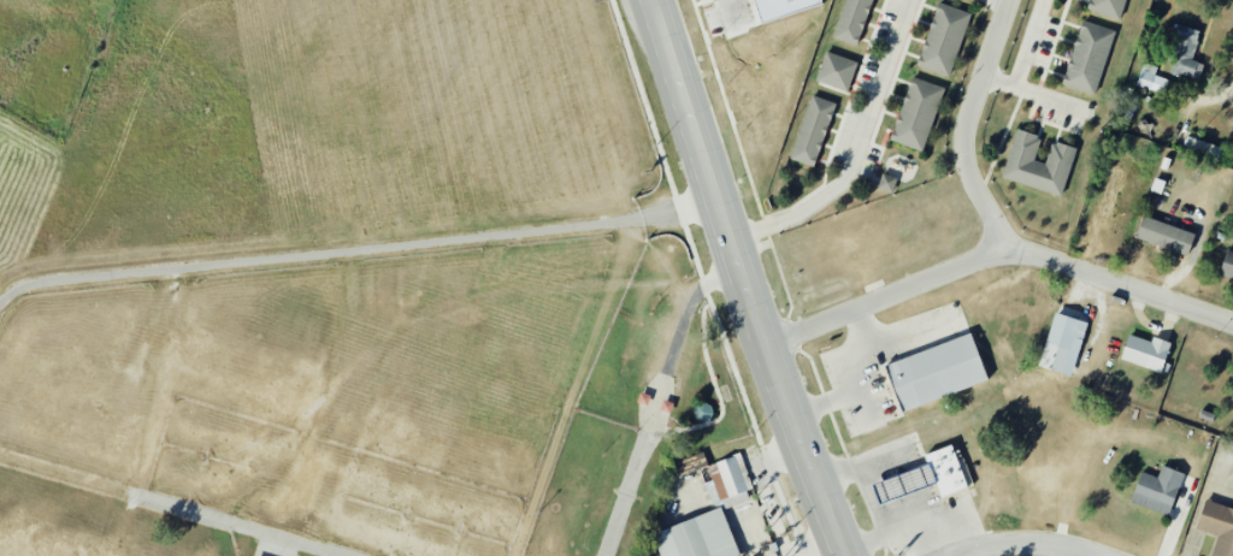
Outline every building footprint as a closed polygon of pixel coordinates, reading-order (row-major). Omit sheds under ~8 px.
[(820,0),(753,0),(760,22),(821,5),(820,0)] [(833,38),(857,46),(872,0),(845,0),(833,38)] [(1089,11),(1123,19),(1127,0),(1092,0),(1089,11)] [(949,77),(970,13),(937,3),(917,66),(949,77)] [(1095,96),(1115,31),(1081,21),(1061,85),(1095,96)] [(1200,31),(1180,25),(1167,71),(1198,81),(1203,64),(1191,60),(1200,31)] [(858,62),(825,51),(815,81),(848,92),(858,62)] [(1168,79),(1155,76),(1157,67),(1143,63),(1136,86),(1164,95),(1168,79)] [(923,151),(943,87),(910,77),(890,141),(923,151)] [(790,159),(814,167),(835,103),(811,96),(790,159)] [(1075,149),(1051,142),(1045,164),(1034,161),(1041,137),(1015,130),(1002,179),(1062,196),(1075,149)] [(1215,154),(1217,145),(1186,138),(1184,147),(1215,154)] [(892,193),(896,178),(882,174),(877,189),(892,193)] [(1194,234),(1142,216),(1134,238),(1186,256),(1194,234)] [(1226,250),(1218,276),(1232,281),(1232,252),(1226,250)] [(1073,375),(1085,320),(1052,313),(1039,368),(1073,375)] [(1151,341),(1128,334),(1120,359),(1161,372),(1170,342),(1153,336),(1151,341)] [(885,361),(900,410),(987,383),(972,335),(885,361)] [(927,465),(872,483),(879,503),(936,484),(940,497),(967,488),(952,444),(923,454),(927,465)] [(679,474),(707,466),(703,452),(675,460),(679,474)] [(723,509),(750,499),(740,472),(746,470),(740,453),(707,465),(712,479),(704,482),(712,505),(720,502),(723,509)] [(1168,516),(1184,474),(1161,465),(1157,477),(1140,471),(1129,502),(1168,516)] [(1204,499),(1195,528),(1218,535),(1211,555),(1232,555),(1232,509),(1204,499)] [(723,508),(653,530),(661,555),(738,555),(723,508)]
